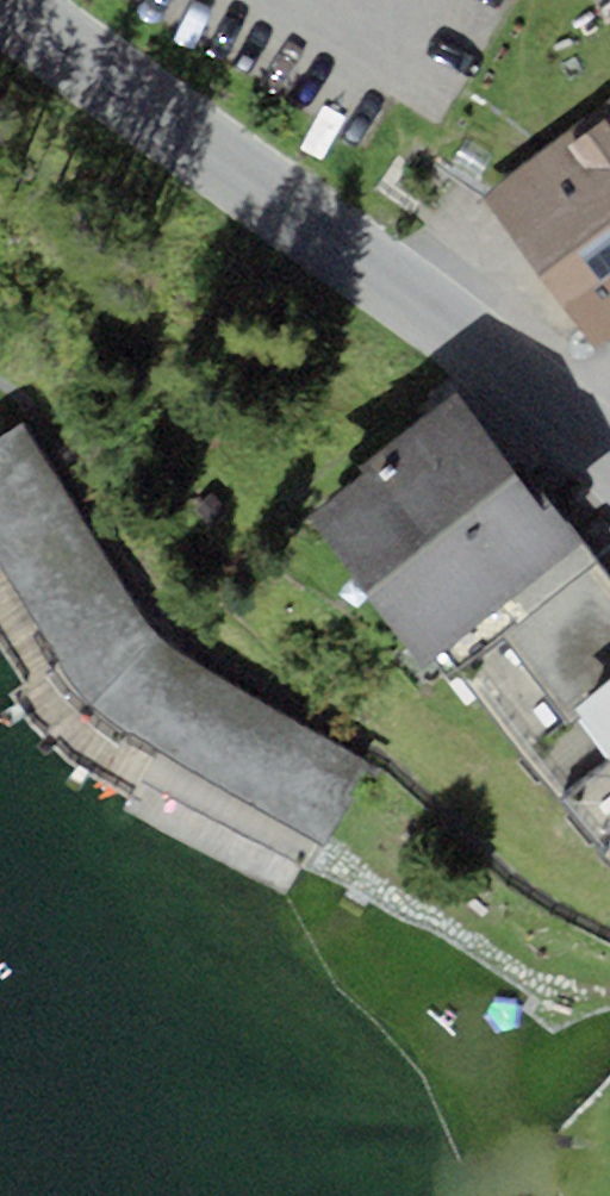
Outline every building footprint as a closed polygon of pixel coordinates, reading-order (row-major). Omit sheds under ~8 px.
[(600,105),(609,119),(609,98),(600,105)] [(609,331),(609,119),(600,105),(479,192),(590,346),(609,331)] [(379,460),(310,512),(422,661),(441,646),(459,669),(502,635),(595,561),(582,542),(553,503),(545,509),(462,399),(457,391),(374,453),(379,460)] [(0,439),(0,557),(64,668),(112,720),(320,837),(356,753),(158,640),(17,429),(0,439)] [(502,635),(567,715),(573,710),(609,681),(609,580),(595,561),(502,635)] [(573,710),(609,755),(609,681),(573,710)] [(597,848),(609,864),(609,838),(597,848)]
